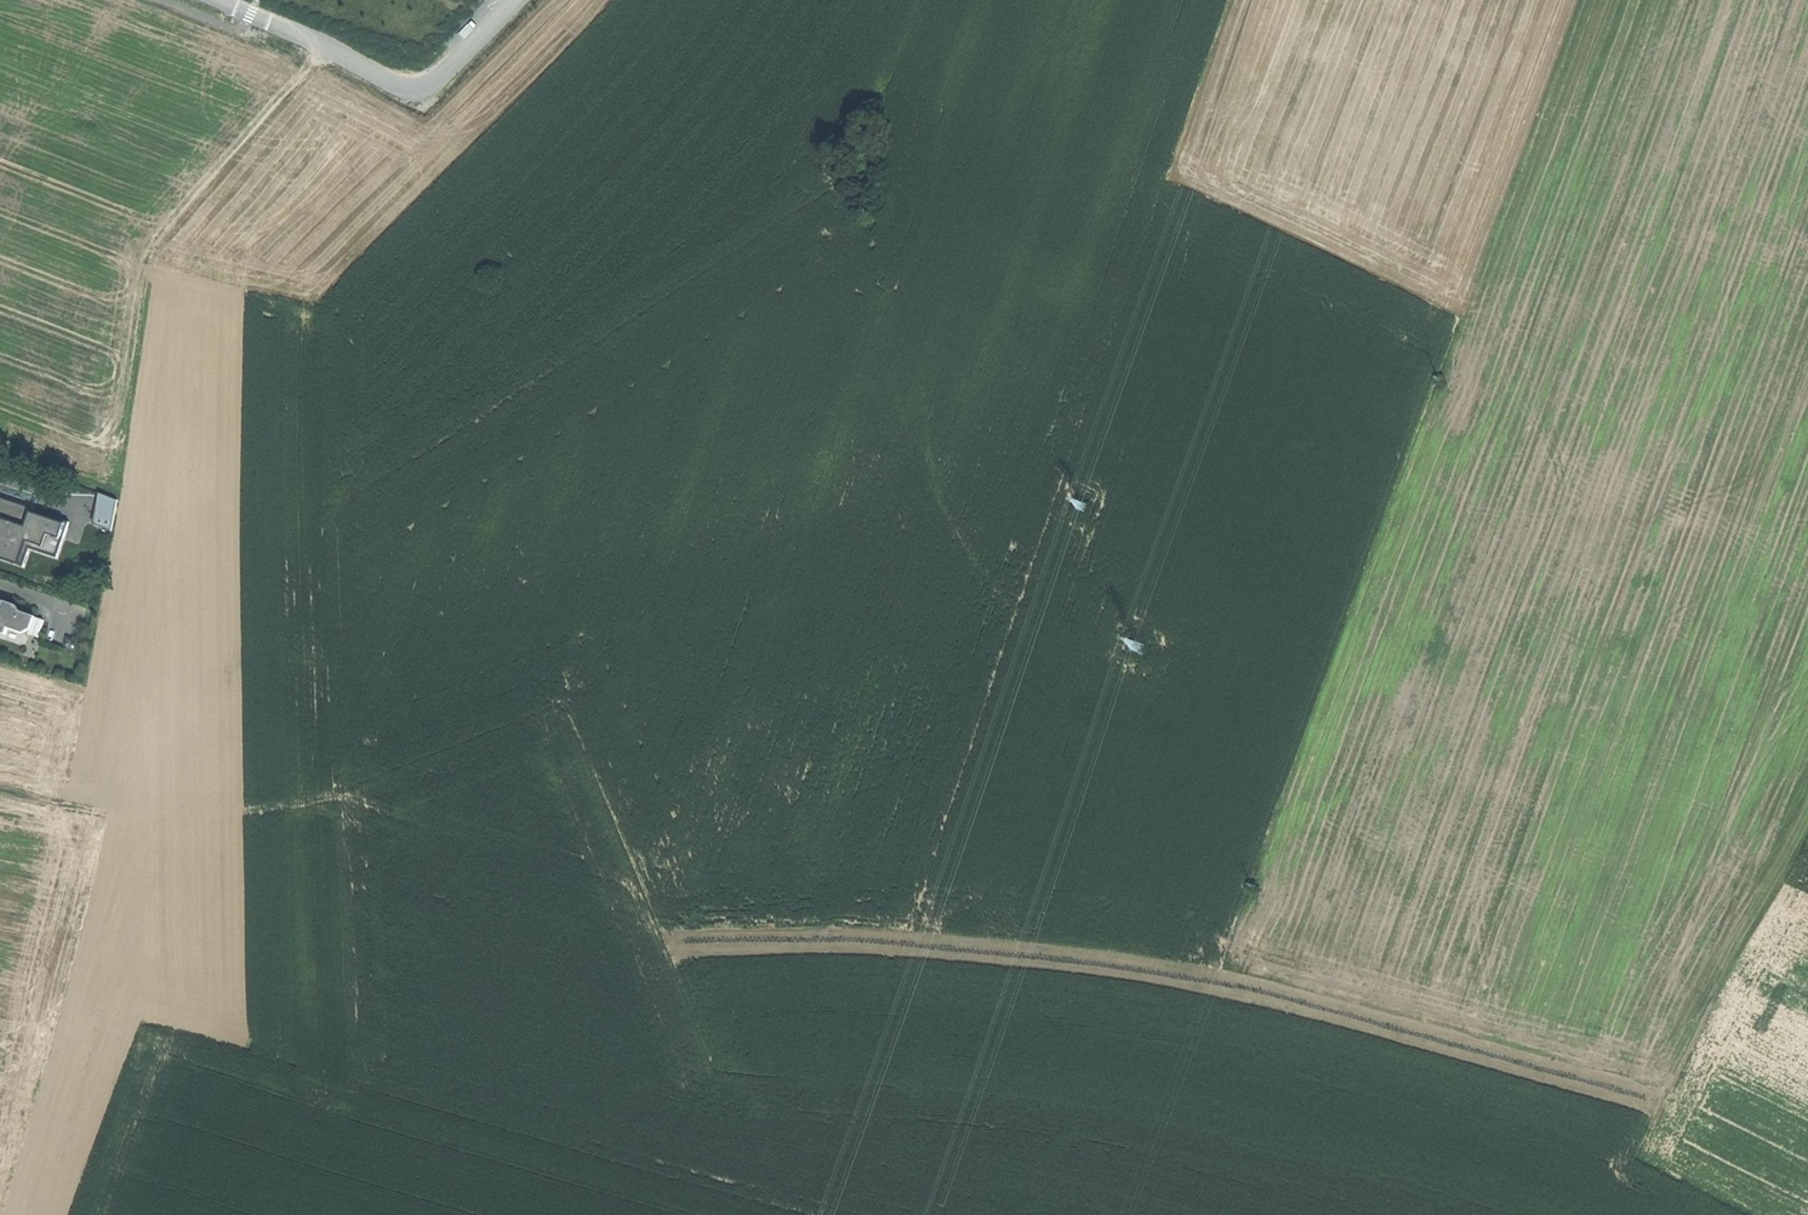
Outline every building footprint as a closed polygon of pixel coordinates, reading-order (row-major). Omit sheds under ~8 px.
[(116,499),(107,497),(100,530),(109,531),(116,499)] [(26,527),(31,513),(66,524),(61,539),(49,535),(44,548),(28,543),(20,566),(25,568),(30,550),(58,559),(70,521),(0,498),(0,519),(26,527)] [(20,566),(28,543),(44,548),(49,535),(61,539),(66,524),(31,513),(26,527),(0,519),(0,559),(20,566)] [(2,610),(0,616),(0,633),(6,635),(8,628),(24,634),(32,630),(36,617),(20,612),(18,606),(5,602),(2,610)]
